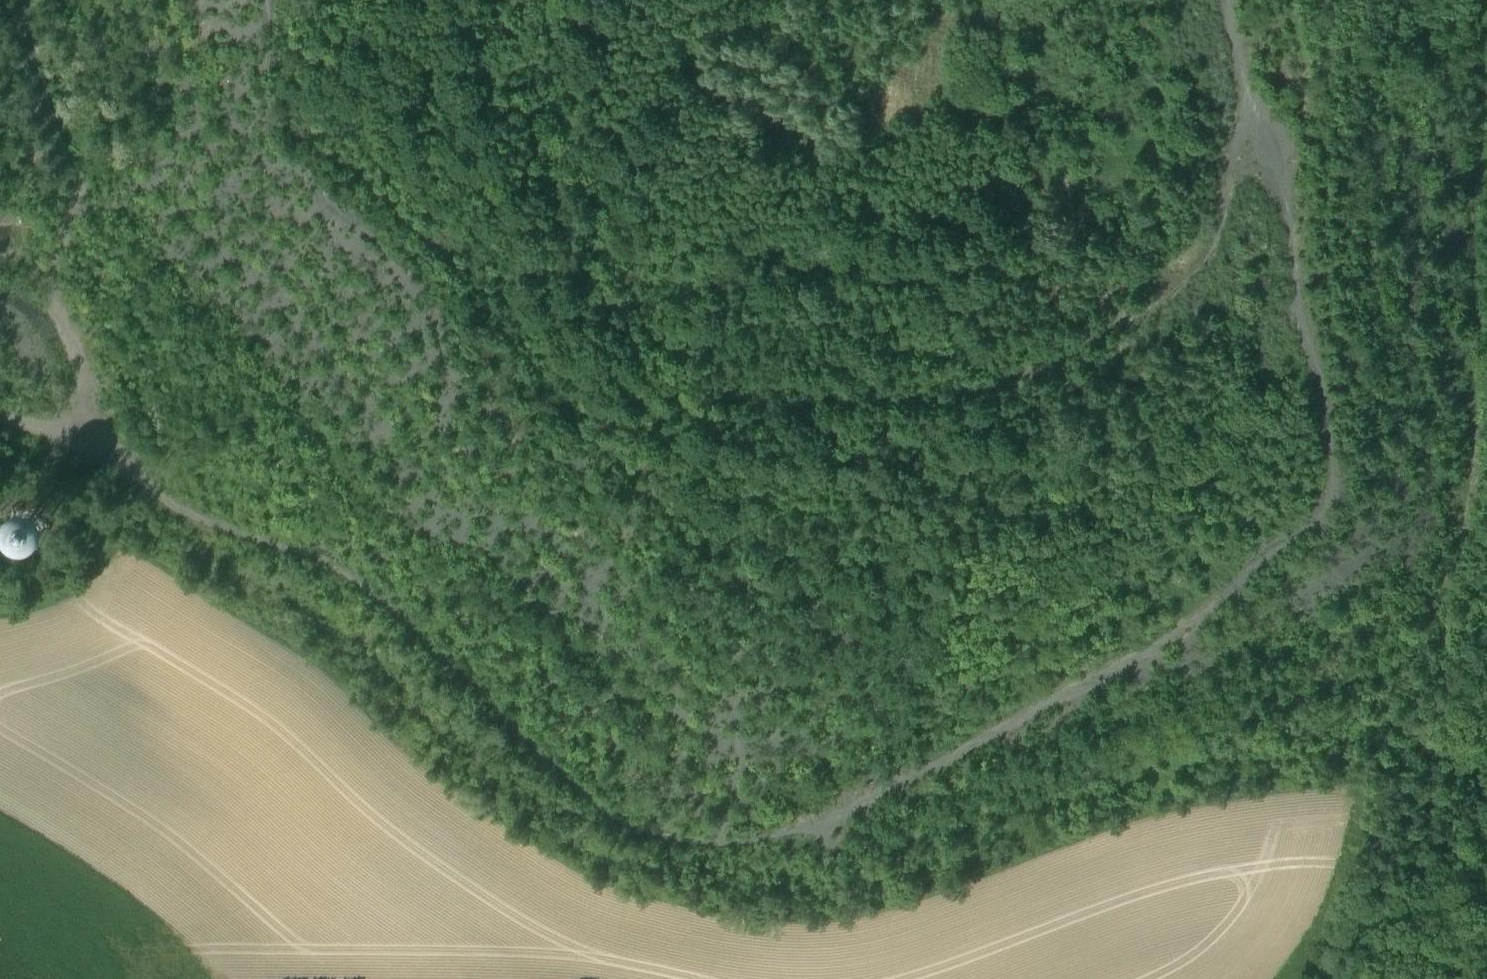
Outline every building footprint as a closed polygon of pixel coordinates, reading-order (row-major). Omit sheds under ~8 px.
[(54,535),(56,526),(54,518),(49,511),(42,506),(34,505),(26,507),(19,511),(14,518),(12,527),(14,535),(19,542),(26,547),(34,548),(43,547),(50,542),(54,535)]
